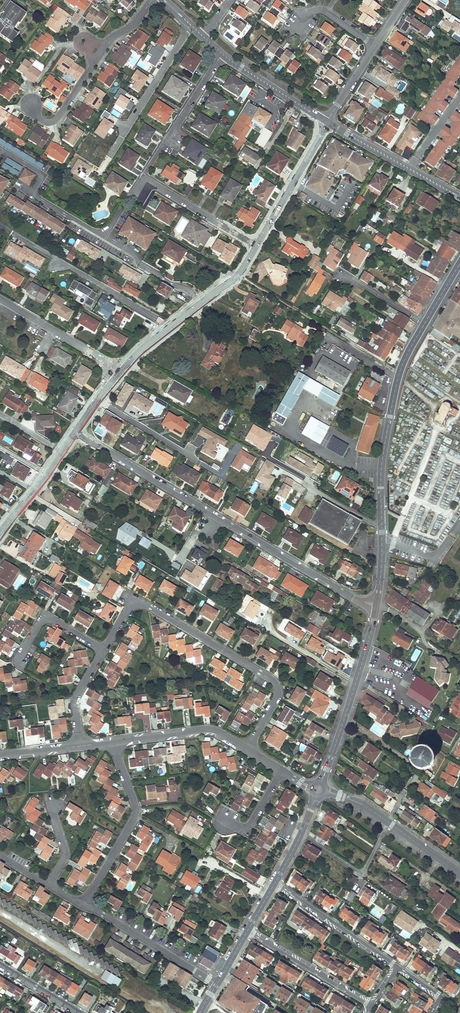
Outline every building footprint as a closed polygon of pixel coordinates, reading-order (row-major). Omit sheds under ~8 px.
[(75,6),(76,5),(82,9),(86,2),(83,0),(66,0),(75,6)] [(129,0),(122,0),(119,3),(129,11),(135,5),(129,0)] [(214,0),(213,0),(201,0),(199,4),(208,11),(214,4),(212,3),(214,0)] [(262,4),(257,1),(256,0),(252,0),(252,1),(251,0),(250,0),(245,7),(250,10),(255,14),(262,4)] [(270,10),(278,16),(280,13),(281,14),(286,7),(285,6),(277,0),(276,0),(271,6),(272,7),(270,10)] [(373,0),(364,0),(363,1),(363,3),(365,4),(363,8),(367,10),(371,13),(373,11),(374,12),(377,7),(379,4),(375,2),(373,0)] [(87,1),(86,2),(82,9),(85,11),(90,3),(87,1)] [(428,8),(430,5),(424,1),(416,13),(424,17),(428,12),(427,11),(429,8),(428,8)] [(11,43),(17,35),(12,31),(13,29),(18,23),(19,24),(26,14),(9,3),(2,13),(4,14),(0,19),(0,35),(11,43)] [(238,6),(234,13),(240,18),(243,20),(250,10),(245,7),(242,4),(240,7),(238,6)] [(116,7),(113,5),(108,11),(111,13),(113,11),(116,7)] [(443,9),(436,5),(434,8),(441,13),(443,9)] [(63,25),(69,15),(58,7),(56,10),(57,12),(60,13),(58,16),(55,15),(53,19),(51,17),(46,25),(56,32),(61,24),(63,25)] [(276,18),(278,16),(270,10),(268,13),(267,12),(262,19),(272,26),(277,19),(276,18)] [(364,14),(360,20),(369,27),(374,20),(373,19),(375,16),(371,13),(367,10),(364,14)] [(93,13),(89,11),(85,18),(92,23),(93,21),(101,27),(107,17),(100,11),(98,14),(94,11),(93,13)] [(445,20),(439,29),(453,36),(454,34),(459,37),(459,21),(452,16),(448,22),(445,20)] [(410,27),(427,38),(432,30),(415,19),(414,21),(408,17),(405,21),(406,22),(401,30),(406,34),(410,27)] [(243,20),(240,18),(238,20),(236,19),(231,26),(241,34),(246,27),(246,26),(248,23),(243,20)] [(329,36),(334,29),(325,22),(319,30),(321,30),(319,33),(321,34),(331,41),(333,39),(329,36)] [(165,29),(158,40),(166,46),(171,38),(170,37),(172,33),(165,29)] [(133,36),(126,46),(128,48),(131,50),(133,47),(137,50),(142,43),(143,43),(148,36),(138,30),(134,37),(133,36)] [(410,41),(397,33),(391,43),(405,52),(410,45),(408,44),(410,41)] [(317,42),(315,45),(323,50),(325,48),(326,49),(331,41),(321,34),(316,41),(317,42)] [(35,40),(29,48),(40,55),(45,47),(47,48),(51,41),(44,37),(42,40),(40,38),(37,42),(35,40)] [(266,50),(269,45),(267,43),(268,42),(261,37),(254,47),(261,52),(261,51),(264,53),(266,50)] [(342,50),(350,55),(352,53),(354,54),(358,47),(346,38),(341,44),(345,46),(342,50)] [(280,46),(273,40),(269,45),(266,50),(273,55),(274,55),(276,57),(282,49),(279,47),(280,46)] [(165,50),(157,45),(154,48),(152,47),(148,53),(152,55),(148,62),(155,66),(163,54),(162,53),(165,50)] [(323,50),(315,45),(313,48),(312,47),(307,54),(316,60),(323,50)] [(112,55),(110,59),(122,68),(127,60),(125,58),(129,52),(126,50),(121,47),(117,53),(114,57),(112,55)] [(406,61),(387,48),(383,54),(385,56),(384,58),(389,61),(388,62),(392,65),(400,70),(406,61)] [(285,51),(282,49),(276,57),(279,59),(286,64),(289,59),(293,55),(286,50),(285,51)] [(347,64),(352,57),(350,55),(342,50),(337,57),(338,57),(336,59),(342,64),(344,65),(346,62),(347,64)] [(201,59),(188,52),(180,66),(192,73),(201,59)] [(66,72),(78,80),(84,70),(73,63),(74,61),(66,56),(59,66),(67,71),(66,72)] [(336,59),(332,57),(327,64),(328,64),(326,67),(329,70),(334,73),(336,70),(337,71),(342,64),(336,59)] [(31,64),(24,59),(17,69),(25,74),(24,76),(35,83),(41,73),(38,71),(36,74),(32,71),(34,69),(30,66),(31,64)] [(293,61),(289,59),(286,64),(284,67),(287,69),(287,70),(293,75),(300,65),(293,60),(293,61)] [(373,70),(370,74),(389,86),(394,78),(382,69),(384,66),(379,63),(377,66),(375,71),(373,70)] [(99,76),(96,79),(109,88),(114,80),(112,78),(116,72),(118,74),(120,70),(110,64),(103,73),(101,77),(99,76)] [(440,75),(446,66),(444,64),(438,73),(440,75)] [(454,67),(447,78),(453,83),(455,80),(457,81),(459,77),(457,75),(459,71),(454,67)] [(334,83),(339,76),(334,73),(329,70),(325,76),(323,75),(321,78),(329,84),(331,85),(333,82),(334,83)] [(137,71),(131,79),(136,82),(132,89),(138,93),(148,79),(137,71)] [(188,87),(172,76),(162,91),(179,101),(188,87)] [(246,85),(231,76),(223,87),(238,96),(246,85)] [(53,82),(47,78),(43,84),(49,89),(48,90),(58,97),(67,84),(62,81),(60,85),(54,81),(53,82)] [(327,86),(329,84),(321,78),(319,81),(318,81),(314,88),(323,94),(328,87),(327,86)] [(397,80),(394,78),(389,86),(392,88),(397,80)] [(453,83),(447,78),(443,85),(455,95),(458,91),(452,87),(451,86),(453,83)] [(436,83),(433,81),(426,90),(429,92),(436,83)] [(0,91),(0,95),(8,100),(14,93),(15,94),(20,86),(13,82),(11,85),(8,83),(6,87),(4,86),(0,91)] [(375,89),(365,83),(358,93),(368,100),(375,89)] [(455,95),(443,85),(438,92),(444,97),(446,93),(448,94),(453,98),(455,95)] [(238,100),(243,103),(252,89),(246,86),(238,100)] [(91,109),(92,110),(93,107),(94,107),(99,100),(100,101),(105,94),(96,87),(91,94),(90,93),(83,103),(88,107),(91,109)] [(127,92),(119,88),(113,97),(118,100),(115,105),(124,110),(125,108),(129,111),(133,104),(123,98),(127,92)] [(393,97),(395,93),(388,88),(386,92),(393,97)] [(386,92),(385,92),(382,97),(390,102),(392,99),(395,100),(395,98),(393,97),(386,92)] [(444,97),(438,92),(433,99),(446,108),(448,105),(443,102),(441,101),(444,97)] [(227,101),(212,93),(204,106),(219,114),(227,101)] [(446,108),(433,99),(428,106),(435,111),(437,108),(438,109),(443,112),(446,108)] [(173,111),(157,101),(148,114),(164,125),(173,111)] [(363,110),(351,102),(349,106),(350,107),(344,116),(355,123),(363,110)] [(88,107),(83,103),(79,110),(76,114),(74,112),(72,116),(84,124),(89,117),(87,115),(91,109),(88,107)] [(258,110),(248,104),(229,134),(239,139),(233,149),(237,151),(243,143),(244,143),(246,141),(243,139),(249,129),(247,128),(251,122),(262,129),(270,116),(258,109),(258,110)] [(378,111),(370,105),(368,108),(367,110),(370,111),(369,112),(375,116),(378,111)] [(435,111),(428,106),(423,113),(436,122),(439,119),(434,115),(432,114),(435,111)] [(406,116),(411,119),(416,111),(409,107),(407,111),(409,112),(406,116)] [(110,115),(104,111),(100,117),(103,119),(95,131),(103,138),(112,125),(106,121),(110,115)] [(429,122),(434,126),(436,122),(423,113),(419,120),(425,125),(428,121),(429,122)] [(216,124),(199,114),(192,127),(208,137),(216,124)] [(372,124),(375,119),(367,114),(364,119),(365,120),(361,127),(365,129),(366,128),(371,132),(375,126),(372,124)] [(459,132),(459,121),(453,116),(451,120),(455,123),(457,124),(454,128),(459,132)] [(21,122),(13,117),(10,123),(7,127),(15,132),(14,133),(21,137),(27,128),(21,123),(21,122)] [(390,119),(378,137),(389,143),(396,132),(398,133),(399,131),(397,130),(400,126),(393,122),(394,121),(390,119)] [(411,124),(397,146),(404,151),(407,146),(410,148),(415,141),(412,139),(413,137),(416,139),(422,131),(411,124)] [(75,138),(79,130),(70,125),(65,133),(66,133),(62,140),(72,146),(76,139),(75,138)] [(155,131),(145,125),(136,140),(146,146),(155,131)] [(456,140),(459,134),(459,132),(454,128),(452,132),(450,131),(445,127),(442,131),(456,140)] [(40,130),(37,128),(29,140),(36,145),(38,143),(44,147),(49,139),(43,134),(39,132),(40,130)] [(289,138),(285,145),(296,151),(305,136),(297,132),(298,130),(294,128),(289,137),(289,138)] [(444,143),(450,148),(456,140),(442,131),(440,134),(445,138),(447,139),(444,143)] [(0,139),(0,145),(41,170),(44,166),(0,139)] [(205,150),(192,141),(182,156),(196,165),(205,150)] [(311,176),(305,187),(323,197),(329,187),(327,186),(329,182),(331,183),(331,182),(335,177),(335,176),(334,175),(336,171),(337,172),(343,170),(344,169),(348,171),(347,173),(353,177),(358,179),(359,177),(362,177),(368,167),(367,164),(368,163),(365,161),(359,158),(359,159),(356,157),(357,156),(355,155),(346,150),(343,148),(342,150),(340,148),(341,146),(334,142),(332,146),(330,146),(328,149),(326,153),(324,156),(325,157),(322,164),(320,163),(318,167),(315,171),(314,173),(315,174),(313,178),(311,176)] [(441,157),(448,147),(441,142),(439,145),(438,144),(435,148),(437,149),(435,153),(441,157)] [(48,155),(53,144),(50,143),(45,153),(48,155)] [(62,149),(53,144),(48,155),(56,159),(56,160),(63,164),(68,154),(61,150),(62,149)] [(92,147),(90,145),(83,155),(86,157),(92,147)] [(105,151),(99,147),(92,157),(99,161),(105,151)] [(238,157),(253,166),(259,157),(244,148),(238,157)] [(139,157),(127,149),(118,164),(130,171),(139,157)] [(289,160),(276,152),(267,167),(279,175),(289,160)] [(322,164),(325,157),(324,156),(326,153),(325,152),(317,166),(318,167),(320,163),(322,164)] [(427,163),(433,168),(438,161),(430,156),(428,159),(429,160),(427,163)] [(22,167),(7,158),(5,162),(20,171),(22,167)] [(92,168),(78,160),(70,171),(78,176),(81,173),(87,176),(92,168)] [(445,165),(454,171),(457,167),(448,161),(445,165)] [(19,172),(4,163),(1,167),(17,177),(19,172)] [(178,172),(180,169),(173,164),(170,169),(173,170),(178,172)] [(445,165),(438,176),(449,183),(455,172),(454,171),(445,165)] [(170,169),(166,166),(161,175),(172,181),(171,182),(175,185),(179,180),(180,181),(183,176),(178,172),(173,170),(170,169)] [(35,175),(25,169),(19,179),(29,186),(35,175)] [(222,175),(211,169),(201,185),(212,191),(222,175)] [(335,177),(336,177),(336,176),(346,174),(347,173),(348,171),(344,169),(343,170),(337,172),(336,171),(334,175),(335,176),(335,177)] [(127,183),(111,173),(103,186),(119,196),(127,183)] [(380,193),(388,180),(377,173),(369,186),(380,193)] [(9,183),(0,177),(0,197),(9,183)] [(241,187),(230,181),(221,197),(231,203),(241,187)] [(258,198),(255,203),(263,208),(266,203),(265,202),(274,187),(264,181),(258,191),(255,189),(251,194),(258,198)] [(327,193),(332,183),(331,182),(331,183),(329,182),(327,186),(329,187),(323,197),(326,199),(328,194),(327,193)] [(9,205),(59,236),(65,226),(61,223),(63,220),(56,215),(54,219),(46,213),(45,214),(48,210),(41,206),(39,209),(30,204),(32,200),(29,198),(27,202),(23,199),(25,195),(18,191),(9,205)] [(404,197),(393,191),(387,201),(397,208),(404,197)] [(433,213),(439,202),(422,192),(419,198),(416,203),(433,213)] [(307,197),(302,194),(298,199),(303,203),(307,197)] [(9,205),(14,198),(8,195),(4,202),(9,205)] [(354,203),(359,206),(363,201),(366,203),(367,201),(359,196),(354,203)] [(173,209),(162,203),(160,205),(171,212),(173,209)] [(160,205),(154,216),(169,226),(177,212),(173,209),(171,212),(160,205)] [(406,217),(411,209),(408,207),(403,215),(406,217)] [(251,225),(259,213),(252,208),(249,213),(242,208),(237,215),(240,217),(239,219),(246,222),(245,224),(247,225),(248,223),(251,225)] [(374,222),(379,214),(375,211),(370,219),(374,222)] [(127,220),(120,231),(123,233),(122,235),(129,239),(130,237),(133,239),(132,241),(134,242),(143,247),(144,245),(147,247),(154,236),(151,234),(152,232),(141,225),(138,224),(132,220),(130,222),(127,220)] [(207,230),(191,221),(182,237),(197,247),(199,243),(205,246),(211,236),(206,233),(207,230)] [(459,248),(459,236),(451,231),(448,236),(451,239),(448,242),(440,237),(438,241),(456,251),(457,253),(459,248)] [(382,244),(387,236),(379,232),(374,239),(382,244)] [(416,241),(406,235),(404,238),(394,232),(388,242),(396,246),(396,248),(398,249),(400,249),(406,253),(407,254),(408,255),(410,255),(418,260),(424,250),(414,244),(416,241)] [(291,252),(303,259),(308,250),(301,245),(300,247),(291,241),(291,239),(289,238),(286,239),(285,240),(286,244),(282,252),(289,256),(291,252)] [(228,246),(218,239),(212,250),(221,255),(220,258),(229,264),(237,249),(229,244),(228,246)] [(438,241),(435,239),(433,244),(439,247),(435,253),(438,254),(450,262),(456,251),(438,241)] [(80,241),(75,250),(94,261),(99,252),(80,241)] [(168,241),(162,251),(166,253),(165,256),(177,263),(185,251),(168,241)] [(21,259),(26,262),(26,261),(39,268),(43,260),(25,249),(24,250),(22,249),(21,249),(21,250),(9,243),(5,251),(12,255),(11,256),(12,258),(20,263),(21,259)] [(330,253),(323,265),(333,271),(343,255),(333,249),(334,247),(330,245),(326,250),(330,253)] [(357,269),(367,253),(357,247),(347,263),(357,269)] [(71,252),(67,259),(72,262),(76,255),(71,252)] [(439,279),(450,262),(438,254),(434,261),(433,260),(426,272),(439,279)] [(312,257),(306,268),(312,272),(319,261),(312,257)] [(272,265),(271,262),(264,266),(266,270),(273,272),(272,274),(269,276),(274,284),(278,286),(282,284),(283,279),(286,277),(284,274),(286,269),(272,265)] [(141,276),(122,265),(118,272),(123,274),(121,278),(129,282),(131,279),(137,282),(141,276)] [(322,275),(324,271),(316,266),(314,270),(318,272),(322,275)] [(5,268),(0,277),(17,287),(23,278),(5,268)] [(417,272),(414,270),(413,273),(421,277),(415,286),(430,295),(437,283),(417,272)] [(365,272),(359,280),(367,285),(372,277),(365,272)] [(321,277),(317,274),(304,295),(306,297),(308,294),(311,297),(314,293),(316,294),(325,279),(321,277)] [(96,293),(91,290),(92,289),(87,286),(86,287),(83,286),(84,284),(79,281),(78,282),(73,279),(69,287),(74,290),(75,289),(87,296),(83,302),(90,306),(94,300),(92,299),(96,293)] [(108,285),(107,286),(120,294),(122,290),(116,286),(117,285),(108,279),(105,283),(108,285)] [(23,289),(26,291),(26,292),(36,298),(41,302),(42,302),(48,293),(31,283),(31,284),(27,282),(23,289)] [(137,287),(129,282),(127,286),(126,285),(123,290),(136,297),(139,292),(135,290),(137,287)] [(160,283),(155,293),(165,298),(168,293),(169,294),(172,290),(160,283)] [(415,286),(412,284),(408,291),(413,293),(426,301),(430,295),(415,286)] [(458,286),(459,289),(457,291),(454,291),(455,295),(451,300),(459,306),(459,285),(458,286)] [(343,305),(347,300),(343,297),(342,300),(329,292),(322,304),(334,312),(335,310),(339,313),(343,305)] [(426,301),(413,293),(409,300),(422,308),(426,301)] [(53,294),(50,299),(54,302),(53,304),(49,310),(66,321),(72,312),(62,306),(64,301),(53,294)] [(250,294),(245,302),(247,303),(241,313),(246,316),(248,312),(252,313),(258,303),(253,300),(255,297),(250,294)] [(354,301),(348,297),(347,300),(343,305),(349,309),(350,310),(352,306),(353,303),(354,301)] [(422,308),(409,300),(404,306),(419,314),(422,308)] [(451,300),(449,304),(433,328),(450,338),(452,334),(459,340),(459,306),(451,300)] [(99,302),(94,310),(108,318),(114,307),(105,301),(103,305),(100,303),(99,302)] [(339,313),(344,317),(349,309),(343,305),(339,313)] [(276,307),(273,312),(279,316),(282,310),(276,307)] [(410,320),(389,307),(386,311),(391,314),(392,313),(396,316),(393,321),(390,319),(389,319),(387,318),(385,320),(388,322),(403,331),(410,320)] [(115,314),(109,323),(117,328),(120,324),(123,318),(126,320),(128,321),(131,316),(121,310),(119,314),(118,316),(115,314)] [(83,314),(77,323),(94,332),(99,323),(83,314)] [(334,321),(336,317),(333,315),(328,324),(331,325),(334,321)] [(351,321),(342,315),(336,325),(351,334),(353,333),(355,330),(355,328),(350,324),(351,321)] [(286,321),(281,330),(288,335),(287,337),(294,341),(293,342),(297,345),(303,335),(300,333),(301,330),(286,321)] [(403,331),(388,322),(384,330),(397,338),(398,339),(403,331)] [(108,328),(103,337),(120,348),(125,339),(108,328)] [(384,330),(381,329),(376,336),(393,346),(397,338),(384,330)] [(253,330),(247,338),(252,341),(254,342),(259,333),(253,330)] [(388,354),(393,346),(376,336),(372,334),(370,337),(376,340),(373,344),(375,345),(375,346),(388,354)] [(206,354),(203,360),(205,360),(202,366),(208,369),(211,364),(213,365),(215,363),(218,364),(225,353),(223,352),(225,347),(221,344),(222,343),(215,339),(211,346),(213,347),(208,355),(206,354)] [(383,362),(388,354),(375,346),(373,349),(371,348),(360,341),(357,345),(383,362)] [(52,348),(47,356),(50,358),(50,359),(64,368),(70,358),(56,349),(55,350),(52,348)] [(317,356),(311,368),(315,370),(321,358),(317,356)] [(0,366),(0,368),(19,379),(25,369),(5,357),(0,366)] [(315,370),(314,370),(341,385),(348,372),(322,357),(321,358),(315,370)] [(359,372),(381,384),(385,375),(364,364),(359,372)] [(80,366),(72,380),(82,386),(90,372),(80,366)] [(25,369),(19,379),(23,382),(29,372),(25,369)] [(31,372),(25,382),(28,384),(34,374),(31,372)] [(297,372),(275,413),(286,419),(303,390),(309,379),(297,372)] [(34,374),(28,384),(43,393),(50,383),(34,374)] [(357,394),(370,401),(378,385),(366,378),(366,379),(361,376),(358,381),(355,379),(351,385),(355,387),(354,389),(358,391),(357,394)] [(309,379),(303,390),(316,397),(322,386),(309,379)] [(173,382),(166,394),(184,404),(186,401),(190,394),(191,392),(173,382)] [(133,387),(125,384),(116,399),(118,400),(115,403),(122,408),(133,387)] [(322,386),(316,397),(332,406),(338,395),(322,386)] [(67,392),(55,411),(60,414),(62,410),(68,414),(77,399),(75,397),(78,394),(69,388),(66,392),(67,392)] [(15,394),(13,396),(7,392),(2,401),(9,405),(8,407),(19,414),(19,413),(24,405),(17,400),(19,396),(15,394)] [(153,402),(136,392),(127,405),(132,408),(133,406),(147,413),(153,402)] [(443,404),(434,422),(442,426),(449,413),(455,416),(458,412),(451,408),(450,405),(447,403),(443,404)] [(24,415),(28,408),(24,405),(19,413),(24,415)] [(365,423),(358,444),(361,445),(361,448),(365,449),(366,447),(368,447),(378,417),(367,413),(365,423)] [(35,421),(36,431),(41,431),(41,427),(52,427),(52,416),(35,417),(35,414),(31,414),(31,421),(35,421)] [(105,415),(99,424),(108,429),(107,430),(115,435),(121,425),(105,415)] [(168,415),(161,425),(170,430),(170,429),(179,433),(181,430),(182,431),(186,425),(183,424),(180,418),(176,420),(168,415)] [(310,439),(318,422),(310,417),(301,434),(310,439)] [(310,439),(319,444),(320,445),(323,446),(342,458),(349,446),(326,432),(328,428),(318,422),(310,439)] [(229,440),(202,425),(196,435),(206,440),(200,450),(213,458),(215,454),(213,452),(217,444),(225,448),(229,440)] [(273,435),(254,425),(246,439),(265,449),(273,435)] [(126,435),(120,445),(134,453),(136,451),(138,452),(145,439),(138,434),(135,440),(126,435)] [(12,447),(31,458),(28,462),(34,465),(40,456),(34,453),(33,454),(29,452),(30,451),(31,448),(24,444),(26,441),(18,437),(12,447)] [(241,448),(230,465),(239,470),(244,463),(250,467),(256,457),(241,448)] [(154,449),(150,457),(157,462),(158,460),(168,466),(173,458),(162,452),(162,453),(154,449)] [(289,458),(286,463),(302,472),(303,471),(310,475),(311,473),(317,476),(322,467),(316,463),(315,466),(311,464),(312,461),(298,452),(296,456),(306,462),(304,466),(289,458)] [(90,462),(86,468),(104,478),(109,469),(92,459),(90,462)] [(266,460),(256,480),(267,486),(269,482),(272,483),(274,479),(269,476),(275,465),(266,460)] [(177,463),(171,472),(176,476),(182,466),(177,463)] [(16,464),(9,474),(21,482),(25,477),(23,476),(27,470),(16,464)] [(176,476),(176,477),(184,482),(185,479),(194,484),(199,476),(182,466),(176,476)] [(114,472),(109,469),(104,478),(109,481),(114,472)] [(119,474),(112,485),(130,495),(136,485),(119,474)] [(77,475),(74,480),(76,481),(73,485),(85,492),(87,489),(84,487),(88,481),(77,475)] [(293,481),(286,477),(285,479),(276,495),(284,499),(291,488),(289,487),(293,481)] [(343,478),(335,490),(351,499),(357,489),(355,488),(356,486),(343,478)] [(206,484),(202,482),(197,490),(201,492),(206,484)] [(0,491),(0,495),(7,499),(14,488),(6,483),(3,487),(0,486),(0,491)] [(207,484),(206,484),(201,492),(201,493),(217,502),(223,493),(207,484)] [(102,485),(98,493),(104,496),(108,489),(102,485)] [(146,491),(140,501),(154,509),(160,499),(157,497),(156,499),(153,497),(154,495),(146,491)] [(68,493),(61,504),(66,508),(67,506),(69,507),(76,511),(81,502),(74,498),(72,497),(73,495),(68,493)] [(321,499),(307,523),(347,545),(360,522),(321,499)] [(235,500),(230,509),(243,517),(248,508),(235,500)] [(174,508),(169,518),(175,522),(184,527),(190,517),(182,513),(182,512),(174,508)] [(304,508),(297,519),(305,524),(312,512),(304,508)] [(41,512),(33,524),(36,525),(36,524),(45,528),(51,518),(53,519),(55,516),(47,512),(45,515),(41,512)] [(261,514),(255,523),(266,529),(264,531),(269,533),(275,522),(261,514)] [(61,520),(60,523),(54,532),(59,534),(65,538),(68,540),(71,536),(69,534),(72,528),(67,525),(68,523),(61,520)] [(86,520),(83,524),(93,530),(96,526),(86,520)] [(181,532),(184,527),(175,522),(173,527),(181,532)] [(137,529),(126,523),(118,529),(116,539),(127,547),(136,539),(137,529)] [(288,529),(282,538),(292,544),(291,546),(296,549),(302,538),(288,529)] [(76,530),(72,536),(79,540),(82,534),(76,530)] [(28,541),(25,545),(37,552),(44,540),(32,533),(30,537),(31,538),(29,542),(28,541)] [(82,534),(79,540),(82,542),(79,548),(84,551),(85,549),(90,552),(94,555),(100,546),(91,540),(85,537),(86,536),(82,534)] [(147,549),(152,541),(143,536),(138,544),(147,549)] [(230,540),(225,549),(237,556),(243,547),(230,540)] [(199,557),(203,559),(208,549),(197,543),(189,555),(198,560),(199,557)] [(21,552),(18,556),(30,563),(37,552),(25,545),(24,548),(25,548),(23,552),(21,552)] [(315,545),(309,554),(319,560),(318,562),(323,565),(329,553),(315,545)] [(52,555),(49,559),(57,564),(60,559),(52,555)] [(122,555),(120,559),(122,561),(117,570),(125,575),(133,562),(122,555)] [(272,578),(272,577),(276,571),(278,568),(259,557),(253,568),(272,578)] [(350,565),(339,559),(334,567),(355,580),(359,573),(358,572),(360,569),(351,564),(350,565)] [(1,567),(3,568),(5,569),(0,577),(0,584),(8,589),(16,574),(12,572),(15,567),(5,561),(1,567)] [(397,564),(394,574),(412,578),(414,568),(397,564)] [(185,569),(181,578),(197,587),(207,572),(196,565),(191,573),(185,569)] [(232,567),(229,573),(232,575),(230,577),(233,579),(244,586),(243,587),(250,591),(254,584),(247,580),(249,577),(232,567)] [(276,571),(272,577),(277,580),(281,573),(276,571)] [(60,573),(56,581),(61,584),(66,576),(60,573)] [(288,574),(282,585),(301,596),(307,586),(288,574)] [(140,576),(135,584),(148,592),(153,584),(140,576)] [(425,578),(419,585),(432,594),(435,586),(425,578)] [(223,582),(217,579),(211,589),(217,593),(223,582)] [(110,581),(103,594),(111,599),(118,586),(110,581)] [(164,581),(159,589),(172,597),(177,588),(164,581)] [(41,582),(36,591),(49,599),(54,592),(57,594),(62,586),(57,583),(53,589),(41,582)] [(254,593),(258,587),(254,584),(250,591),(254,593)] [(412,590),(406,599),(408,601),(412,595),(424,604),(432,594),(419,585),(414,591),(412,590)] [(405,588),(400,594),(405,597),(409,591),(405,588)] [(393,591),(385,601),(406,615),(414,605),(408,601),(406,599),(393,591)] [(317,592),(311,602),(327,612),(333,601),(317,592)] [(62,594),(56,603),(70,611),(75,603),(62,594)] [(180,600),(175,608),(188,616),(193,608),(180,600)] [(21,602),(13,616),(19,620),(24,612),(31,616),(37,605),(31,601),(29,604),(27,606),(21,602)] [(96,611),(94,614),(108,622),(116,609),(108,604),(105,610),(103,609),(96,611)] [(406,615),(406,616),(417,623),(425,612),(414,604),(414,605),(406,615)] [(205,605),(200,613),(212,621),(217,613),(205,605)] [(322,626),(327,618),(314,610),(313,611),(311,610),(307,616),(310,617),(309,618),(315,621),(322,626)] [(79,611),(74,620),(88,628),(93,619),(79,611)] [(425,612),(417,623),(422,626),(429,615),(425,612)] [(438,620),(433,628),(441,634),(442,632),(452,639),(458,630),(455,628),(457,625),(448,620),(447,622),(440,618),(439,620),(438,620)] [(10,621),(2,635),(8,639),(13,631),(19,634),(26,624),(19,620),(16,625),(10,621)] [(133,624),(127,635),(133,639),(128,647),(135,651),(143,637),(137,633),(139,628),(133,624)] [(310,624),(307,630),(312,633),(316,636),(320,629),(312,625),(310,624)] [(151,626),(153,639),(160,638),(161,644),(169,642),(168,636),(167,630),(160,631),(159,625),(151,626)] [(221,625),(216,633),(228,640),(233,632),(221,625)] [(50,628),(44,638),(61,648),(65,642),(58,638),(62,631),(57,628),(56,631),(50,628)] [(330,633),(328,636),(339,643),(342,639),(348,642),(351,637),(336,628),(332,634),(330,633)] [(245,629),(240,637),(253,645),(257,638),(259,634),(256,632),(254,634),(245,629)] [(399,629),(393,641),(408,649),(413,640),(404,635),(406,632),(399,629)] [(303,636),(309,639),(321,646),(324,640),(316,636),(312,633),(307,630),(303,636)] [(169,642),(170,649),(177,647),(178,653),(186,652),(185,646),(184,640),(176,641),(175,636),(168,636),(169,642)] [(2,650),(8,653),(14,643),(8,639),(5,644),(0,641),(0,653),(2,650)] [(122,643),(115,654),(122,658),(117,665),(117,666),(122,669),(124,670),(132,656),(125,652),(128,647),(122,643)] [(192,645),(185,646),(186,652),(186,659),(188,659),(188,662),(194,661),(195,663),(202,662),(200,650),(193,651),(192,645)] [(261,649),(256,657),(269,664),(272,659),(276,661),(280,655),(270,649),(268,653),(261,649)] [(68,660),(69,667),(76,666),(82,665),(81,658),(87,657),(86,650),(73,652),(74,659),(68,660)] [(328,652),(324,659),(339,668),(342,664),(340,663),(344,657),(338,653),(336,657),(328,652)] [(286,653),(281,661),(294,669),(298,661),(286,653)] [(42,654),(37,662),(40,663),(38,667),(44,671),(51,660),(42,654)] [(307,657),(304,661),(306,662),(314,667),(317,663),(307,657)] [(445,659),(435,657),(434,663),(435,663),(434,668),(437,668),(439,669),(441,670),(440,673),(438,672),(437,677),(439,679),(436,680),(440,685),(444,682),(448,683),(450,674),(447,673),(447,671),(445,670),(445,668),(450,665),(445,659)] [(215,658),(211,664),(216,668),(212,674),(223,681),(227,674),(222,671),(225,665),(215,658)] [(117,665),(111,662),(104,673),(109,675),(107,678),(109,680),(106,685),(112,689),(113,687),(121,675),(119,674),(122,669),(117,666),(117,665)] [(59,677),(60,684),(72,682),(71,675),(77,673),(76,666),(69,667),(63,668),(64,676),(59,677)] [(230,668),(227,674),(232,677),(228,684),(239,690),(243,684),(238,680),(241,675),(230,668)] [(4,681),(5,687),(13,686),(14,692),(21,690),(19,679),(12,680),(11,673),(3,675),(4,681)] [(320,673),(313,684),(324,691),(328,684),(329,685),(332,680),(320,673)] [(418,677),(408,694),(429,707),(440,691),(418,677)] [(297,688),(289,701),(297,705),(305,693),(297,688)] [(90,689),(86,695),(91,699),(87,705),(93,708),(98,711),(102,705),(97,702),(100,696),(90,689)] [(315,700),(310,709),(321,715),(328,704),(326,703),(329,698),(315,690),(311,695),(316,698),(315,700)] [(250,694),(241,708),(248,712),(248,711),(253,703),(259,707),(266,696),(260,692),(258,694),(253,691),(251,695),(250,694)] [(459,697),(457,696),(452,708),(454,709),(456,710),(454,715),(459,717),(459,694),(459,697)] [(367,695),(364,699),(370,703),(367,707),(379,715),(378,717),(377,717),(378,719),(385,724),(388,720),(391,714),(384,709),(385,707),(377,702),(367,695)] [(175,697),(176,707),(183,706),(184,710),(189,709),(188,699),(181,700),(181,696),(175,697)] [(380,697),(377,702),(385,707),(388,702),(380,697)] [(50,708),(51,720),(58,719),(58,713),(65,712),(63,699),(56,700),(57,707),(50,708)] [(364,699),(362,702),(367,705),(365,708),(378,717),(379,715),(367,707),(370,703),(364,699)] [(205,718),(209,717),(208,703),(195,704),(197,715),(204,714),(205,718)] [(136,706),(137,712),(145,711),(145,715),(150,714),(149,704),(136,706)] [(220,720),(225,722),(230,713),(219,707),(216,713),(222,717),(220,720)] [(293,712),(286,707),(278,720),(286,725),(292,714),(299,718),(300,715),(294,711),(293,712)] [(93,708),(88,714),(93,718),(89,724),(91,726),(89,729),(96,734),(99,730),(100,731),(104,724),(99,721),(103,715),(98,711),(93,708)] [(241,708),(238,712),(245,716),(248,712),(241,708)] [(238,712),(230,726),(237,730),(242,722),(248,726),(255,715),(248,711),(248,712),(245,716),(238,712)] [(303,711),(300,717),(305,719),(308,714),(303,711)] [(157,713),(158,720),(165,719),(166,723),(171,722),(169,712),(157,713)] [(131,727),(130,717),(130,714),(123,715),(123,718),(118,718),(119,725),(126,724),(127,728),(131,727)] [(52,726),(54,739),(61,738),(60,731),(67,730),(66,718),(58,719),(59,725),(52,726)] [(10,721),(11,728),(18,727),(19,731),(24,730),(24,729),(23,727),(22,720),(10,721)] [(395,727),(391,733),(394,734),(394,737),(402,735),(415,732),(413,723),(405,725),(405,722),(399,723),(400,726),(398,729),(395,727)] [(313,723),(304,737),(310,740),(315,731),(322,734),(325,730),(313,723)] [(288,735),(274,727),(265,741),(279,749),(285,739),(287,735),(288,735)] [(441,727),(436,737),(451,744),(457,733),(449,729),(448,730),(441,727)] [(31,729),(31,736),(39,735),(40,738),(44,738),(43,728),(36,729),(31,729)] [(367,741),(360,752),(374,762),(381,751),(367,741)] [(202,744),(204,756),(211,755),(212,761),(219,760),(219,754),(217,748),(210,749),(209,743),(202,744)] [(167,756),(168,763),(180,762),(180,754),(186,754),(185,746),(172,748),(173,755),(167,756)] [(314,750),(308,747),(301,758),(310,763),(317,752),(316,752),(314,750)] [(148,758),(149,765),(162,764),(161,756),(167,756),(166,748),(153,750),(154,757),(148,758)] [(130,760),(131,768),(144,766),(143,759),(148,758),(148,751),(135,752),(135,760),(130,760)] [(421,754),(420,755),(419,756),(418,757),(418,759),(418,760),(418,762),(418,763),(419,764),(420,766),(421,767),(422,767),(424,768),(425,768),(427,768),(428,768),(429,768),(431,767),(432,766),(433,765),(434,763),(434,762),(434,760),(434,759),(434,757),(433,756),(432,755),(431,754),(430,753),(428,752),(427,752),(425,752),(424,752),(422,753),(421,754)] [(219,760),(221,766),(227,765),(229,771),(236,770),(234,757),(227,759),(226,753),(219,754),(219,760)] [(358,757),(357,760),(361,763),(360,766),(366,771),(362,777),(364,778),(371,783),(374,779),(373,778),(370,776),(375,769),(367,763),(364,761),(358,757)] [(75,764),(71,770),(76,772),(78,774),(81,769),(87,772),(94,762),(90,759),(88,758),(85,763),(78,759),(75,764)] [(52,764),(56,767),(52,772),(58,776),(62,771),(68,775),(69,773),(71,770),(75,764),(69,760),(65,765),(59,761),(57,765),(53,763),(52,764)] [(101,760),(94,771),(101,775),(98,780),(104,784),(108,778),(110,772),(104,769),(107,764),(101,760)] [(457,765),(452,762),(446,773),(444,772),(441,777),(447,780),(446,783),(453,786),(457,779),(455,778),(459,770),(456,768),(457,765)] [(40,764),(33,774),(39,778),(43,774),(49,777),(52,772),(56,767),(52,764),(49,763),(46,768),(40,764)] [(9,772),(5,778),(11,782),(15,777),(21,781),(28,770),(22,766),(19,770),(13,766),(9,772)] [(2,783),(5,778),(9,772),(2,768),(0,772),(0,782),(2,783)] [(347,769),(344,774),(354,780),(353,782),(356,785),(361,778),(347,769)] [(375,769),(370,776),(373,778),(378,771),(375,769)] [(249,776),(241,790),(242,791),(248,794),(250,790),(252,792),(255,787),(259,789),(265,778),(259,774),(255,780),(249,776)] [(104,784),(101,789),(108,793),(105,798),(111,801),(115,796),(118,790),(111,787),(114,781),(108,778),(104,784)] [(364,778),(362,781),(368,785),(367,787),(377,794),(381,789),(371,783),(364,778)] [(421,787),(418,790),(427,796),(431,790),(444,799),(448,795),(427,780),(424,784),(422,787),(421,787)] [(208,783),(203,793),(207,795),(209,792),(216,796),(219,790),(208,783)] [(147,787),(148,799),(159,797),(166,796),(165,787),(156,789),(155,785),(147,787)] [(381,789),(377,794),(388,801),(390,796),(385,792),(382,790),(381,789)] [(394,793),(388,789),(385,792),(390,796),(392,797),(394,793)] [(278,804),(275,808),(283,813),(294,795),(286,790),(278,803),(278,804)] [(242,791),(239,795),(245,799),(248,794),(242,791)] [(254,797),(253,797),(248,794),(245,799),(239,795),(238,795),(230,809),(237,813),(238,811),(240,813),(243,809),(240,807),(242,805),(248,808),(254,797)] [(37,803),(40,798),(35,795),(32,800),(37,803)] [(111,801),(108,807),(115,811),(112,816),(119,820),(125,809),(118,805),(121,800),(115,796),(111,801)] [(31,800),(25,810),(31,814),(28,819),(34,823),(37,818),(41,812),(34,809),(37,803),(32,800),(31,800)] [(69,803),(66,807),(73,811),(69,818),(80,824),(83,819),(78,816),(82,810),(69,803)] [(426,805),(420,813),(433,821),(433,820),(435,821),(436,824),(439,826),(443,819),(438,815),(437,817),(435,815),(437,812),(426,805)] [(413,817),(415,814),(407,808),(401,817),(414,826),(419,820),(413,817)] [(82,810),(78,816),(83,819),(86,813),(82,810)] [(172,810),(167,819),(175,824),(179,827),(178,829),(177,830),(180,832),(186,823),(183,821),(185,818),(172,810)] [(328,817),(323,824),(331,829),(335,823),(336,823),(340,818),(339,817),(340,816),(331,810),(328,814),(329,815),(328,817)] [(270,817),(264,828),(265,828),(271,831),(274,827),(280,830),(287,819),(280,815),(277,820),(270,817)] [(186,823),(180,832),(184,834),(186,832),(193,836),(197,838),(203,829),(196,825),(198,822),(189,817),(186,823)] [(34,823),(31,829),(37,832),(34,838),(40,842),(43,836),(47,830),(41,827),(43,822),(37,818),(34,823)] [(315,839),(323,845),(325,843),(330,834),(332,831),(324,825),(322,828),(320,831),(317,835),(315,839)] [(4,836),(9,839),(13,833),(2,826),(0,829),(0,842),(4,836)] [(143,826),(137,837),(143,841),(139,848),(145,852),(153,839),(147,835),(150,830),(143,826)] [(99,827),(88,845),(95,849),(100,841),(106,844),(112,833),(106,830),(105,831),(99,827)] [(261,833),(254,844),(257,846),(261,848),(264,843),(271,846),(277,835),(271,831),(265,828),(262,834),(261,833)] [(437,828),(434,832),(436,833),(433,838),(443,844),(448,836),(437,828)] [(40,842),(37,847),(43,850),(40,856),(46,860),(53,849),(46,845),(49,840),(43,836),(40,842)] [(448,836),(443,844),(446,846),(451,838),(448,836)] [(221,842),(215,853),(228,860),(234,852),(224,846),(225,845),(221,842)] [(132,845),(126,855),(132,859),(128,867),(134,871),(142,858),(136,854),(139,849),(132,845)] [(312,846),(306,856),(315,861),(317,857),(319,855),(321,851),(312,846)] [(252,849),(245,860),(252,864),(255,859),(262,862),(268,852),(261,848),(258,853),(254,851),(252,849)] [(85,850),(77,864),(84,868),(89,860),(95,863),(101,852),(95,849),(92,854),(85,850)] [(162,851),(156,862),(164,867),(162,869),(167,872),(168,870),(173,872),(180,861),(171,855),(162,851)] [(393,855),(388,862),(396,867),(400,860),(393,855)] [(0,862),(0,873),(4,876),(5,877),(9,871),(2,867),(4,864),(0,862)] [(121,864),(115,875),(121,879),(117,886),(123,890),(131,877),(125,873),(127,868),(121,864)] [(247,867),(242,875),(255,883),(260,875),(247,867)] [(74,869),(66,883),(73,887),(78,879),(83,882),(90,871),(84,868),(81,872),(74,869)] [(296,870),(292,875),(295,877),(292,881),(296,883),(295,885),(302,889),(302,888),(306,890),(308,887),(311,888),(314,883),(312,881),(310,884),(307,882),(301,877),(302,875),(296,870)] [(186,871),(180,881),(194,889),(200,879),(197,877),(196,878),(191,875),(192,874),(186,871)] [(351,874),(347,882),(354,885),(358,878),(351,874)] [(391,876),(384,886),(399,897),(400,896),(403,898),(408,891),(405,888),(406,886),(391,876)] [(220,888),(216,895),(228,903),(231,897),(226,894),(228,890),(229,891),(234,882),(226,878),(222,884),(220,888)] [(26,887),(27,885),(20,881),(13,893),(14,894),(15,892),(27,900),(32,891),(26,887)] [(144,899),(142,901),(146,904),(154,891),(143,885),(137,895),(144,899)] [(436,885),(428,896),(439,904),(448,909),(455,899),(446,893),(444,896),(442,899),(440,897),(442,895),(438,892),(440,888),(436,885)] [(44,889),(40,886),(35,895),(40,898),(38,902),(43,905),(49,895),(42,892),(44,889)] [(370,901),(375,893),(364,886),(358,895),(360,897),(360,898),(367,903),(369,900),(370,901)] [(321,887),(317,892),(319,894),(317,898),(320,900),(319,901),(326,906),(327,905),(330,907),(333,904),(335,905),(339,900),(337,898),(335,901),(322,891),(323,889),(321,887)] [(351,892),(350,892),(345,898),(351,902),(356,894),(351,891),(351,892)] [(193,895),(191,899),(194,901),(202,905),(204,902),(199,898),(193,895)] [(111,896),(108,902),(114,906),(113,909),(117,911),(122,902),(111,896)] [(119,975),(118,968),(114,969),(112,964),(109,965),(107,961),(103,962),(102,958),(99,959),(97,955),(93,956),(92,952),(88,953),(87,949),(83,950),(82,946),(78,947),(76,943),(73,944),(72,940),(68,941),(66,936),(62,937),(61,933),(57,934),(56,930),(52,931),(51,927),(47,928),(46,924),(42,925),(41,921),(37,922),(35,918),(32,919),(30,915),(27,915),(26,912),(21,913),(20,909),(17,909),(15,905),(11,906),(10,902),(6,903),(5,899),(1,900),(0,897),(0,904),(2,903),(3,907),(7,906),(8,911),(12,910),(14,914),(17,913),(18,917),(22,916),(24,920),(28,919),(29,923),(32,922),(34,926),(38,925),(39,929),(43,928),(44,932),(48,931),(49,936),(53,935),(54,938),(58,937),(59,941),(63,941),(65,945),(69,944),(70,948),(74,947),(75,951),(79,950),(80,954),(83,953),(85,957),(89,956),(90,960),(94,959),(95,963),(99,962),(100,966),(104,965),(105,969),(109,969),(111,973),(114,972),(116,976),(119,975)] [(279,900),(266,924),(274,928),(277,921),(275,919),(278,913),(281,914),(287,904),(279,900)] [(160,916),(164,909),(154,903),(148,913),(154,917),(153,920),(157,922),(160,916)] [(185,909),(174,903),(172,907),(183,913),(185,909)] [(390,916),(396,907),(391,903),(385,912),(390,916)] [(345,904),(341,910),(344,912),(341,915),(345,917),(344,919),(351,923),(352,922),(355,924),(358,921),(360,922),(364,917),(361,915),(360,917),(349,910),(351,908),(345,904)] [(433,913),(436,916),(435,918),(440,921),(441,920),(448,925),(446,928),(449,931),(450,930),(453,932),(455,930),(458,932),(459,928),(459,924),(445,914),(448,909),(439,904),(433,913)] [(66,912),(67,909),(60,905),(53,916),(67,924),(70,918),(69,917),(70,915),(66,912)] [(172,907),(168,913),(175,917),(174,920),(178,922),(183,913),(172,907)] [(33,908),(31,912),(44,919),(46,915),(39,911),(39,912),(33,908)] [(407,918),(409,916),(401,910),(394,920),(404,927),(403,928),(410,933),(418,922),(411,917),(409,920),(407,918)] [(297,911),(291,920),(294,922),(295,921),(324,940),(322,943),(323,944),(330,933),(297,911)] [(81,916),(72,929),(87,938),(96,925),(90,921),(88,924),(83,921),(85,918),(81,916)] [(166,920),(160,916),(157,922),(163,925),(166,920)] [(185,920),(183,925),(194,931),(196,927),(185,920)] [(370,921),(366,926),(369,928),(366,932),(369,934),(369,936),(376,940),(376,939),(379,941),(382,943),(388,934),(386,932),(384,934),(371,925),(372,923),(370,921)] [(216,923),(209,935),(218,941),(225,928),(216,923)] [(183,925),(180,930),(186,934),(184,938),(188,940),(194,945),(197,939),(191,936),(194,931),(183,925)] [(430,936),(427,933),(420,943),(433,952),(440,942),(433,937),(432,939),(429,937),(430,936)] [(113,934),(105,948),(109,951),(109,952),(119,958),(121,958),(129,962),(129,964),(139,971),(140,970),(145,973),(153,959),(145,953),(142,957),(143,958),(143,959),(137,956),(138,955),(139,956),(142,952),(125,941),(122,945),(124,946),(123,947),(117,944),(118,942),(120,943),(122,939),(113,934)] [(397,940),(394,938),(390,943),(393,945),(391,949),(394,951),(393,952),(400,957),(401,956),(404,958),(407,960),(413,951),(408,948),(407,950),(395,942),(397,940)] [(0,946),(0,953),(6,957),(12,947),(14,944),(11,943),(10,945),(9,945),(7,949),(4,947),(1,945),(0,946)] [(199,950),(198,953),(203,957),(214,963),(220,953),(207,946),(203,954),(200,952),(201,952),(199,950)] [(254,946),(249,954),(256,958),(258,955),(261,957),(258,961),(261,963),(262,962),(269,966),(274,958),(254,946)] [(12,947),(6,957),(16,963),(20,957),(14,953),(16,949),(12,947)] [(449,948),(442,958),(453,966),(454,964),(459,968),(459,959),(458,958),(459,956),(452,950),(449,948)] [(318,952),(314,958),(319,961),(329,967),(339,973),(349,979),(354,971),(346,967),(350,960),(344,956),(342,959),(346,961),(344,965),(337,961),(339,957),(336,956),(334,958),(331,956),(330,957),(323,953),(323,954),(318,952)] [(419,955),(415,960),(418,962),(415,966),(419,968),(418,969),(425,974),(426,973),(429,975),(431,977),(434,973),(438,968),(433,964),(431,967),(420,959),(422,957),(419,955)] [(203,957),(200,963),(211,970),(214,963),(203,957)] [(240,958),(236,965),(266,983),(271,976),(263,971),(262,971),(240,958)] [(28,959),(23,967),(30,972),(35,963),(28,959)] [(166,966),(162,974),(184,987),(191,975),(169,962),(169,963),(166,962),(164,965),(166,966)] [(281,962),(276,970),(283,974),(279,980),(285,984),(289,978),(296,982),(301,974),(281,962)] [(44,965),(38,974),(46,978),(51,970),(44,965)] [(365,978),(361,985),(368,990),(381,970),(374,965),(369,971),(372,974),(370,976),(366,974),(364,978),(365,978)] [(51,970),(46,978),(53,983),(58,974),(51,970)] [(235,970),(231,974),(239,979),(242,974),(235,970)] [(440,978),(443,979),(440,983),(444,985),(443,987),(449,991),(450,990),(453,992),(456,994),(459,989),(459,983),(458,986),(445,977),(447,974),(444,972),(440,978)] [(111,973),(106,981),(116,987),(121,980),(121,979),(116,976),(115,976),(111,973)] [(58,974),(53,983),(59,987),(65,978),(58,974)] [(65,978),(59,987),(66,991),(72,982),(65,978)] [(308,978),(303,986),(310,990),(311,988),(318,992),(316,994),(323,998),(328,990),(308,978)] [(0,985),(0,986),(6,990),(10,983),(4,979),(0,985)] [(72,982),(66,991),(73,995),(78,987),(72,982)] [(408,988),(398,982),(396,984),(397,985),(395,988),(394,987),(390,994),(391,995),(389,998),(393,1001),(391,1003),(396,1007),(398,1004),(399,1005),(402,1000),(399,998),(402,993),(404,995),(408,988)] [(10,983),(6,990),(12,994),(17,987),(10,983)] [(246,984),(241,992),(248,997),(249,994),(271,1007),(273,1004),(275,1006),(277,1003),(246,984)] [(17,987),(12,994),(19,998),(23,991),(17,987)] [(413,995),(416,997),(419,999),(415,1005),(412,1004),(408,1011),(406,1012),(421,1012),(425,1007),(424,1006),(426,1003),(427,1000),(414,992),(413,995)] [(84,993),(79,1002),(86,1006),(91,997),(84,993)] [(30,995),(26,1001),(31,1005),(30,1009),(33,1011),(39,1001),(30,995)] [(330,1002),(337,1007),(338,1004),(342,1006),(345,1008),(343,1011),(347,1012),(351,1012),(355,1007),(335,995),(330,1002)] [(327,1012),(298,997),(292,1008),(302,1012),(326,1012),(327,1012)] [(33,1011),(32,1012),(36,1012),(38,1009),(44,1012),(48,1007),(39,1001),(33,1011)] [(2,1011),(4,1012),(12,1012),(6,1009),(10,1004),(7,1002),(2,1011)] [(240,1012),(255,1012),(257,1010),(246,1003),(240,1012)] [(94,1010),(99,1012),(105,1012),(109,1006),(106,1004),(104,1007),(97,1004),(94,1010)]
